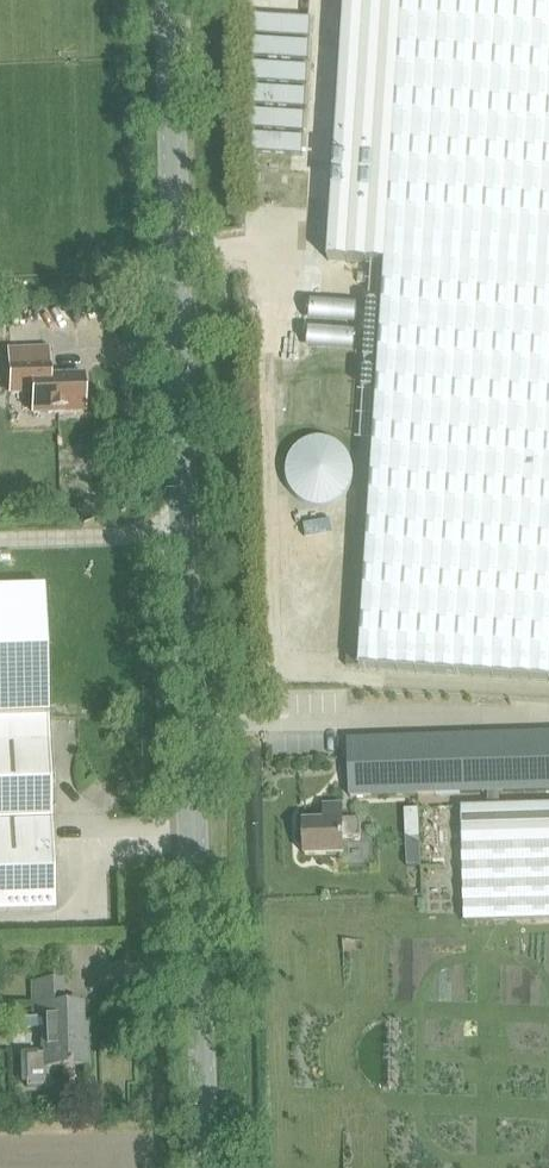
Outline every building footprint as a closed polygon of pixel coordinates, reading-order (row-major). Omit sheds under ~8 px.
[(328,260),(373,263),(363,420),(353,565),(347,667),(548,680),(548,0),(345,0),(338,99),(328,260)] [(255,16),(254,35),(310,38),(311,19),(255,16)] [(253,39),(252,58),(308,62),(309,43),(253,39)] [(252,63),(251,82),(307,86),(308,67),(252,63)] [(250,87),(249,106),(305,109),(306,90),(250,87)] [(249,111),(248,129),(304,133),(305,114),(249,111)] [(247,134),(246,152),(302,156),(303,137),(247,134)] [(48,375),(47,348),(9,349),(10,363),(10,393),(32,393),(33,413),(83,412),(82,374),(48,375)] [(94,515),(128,519),(131,491),(97,487),(94,515)] [(54,910),(46,587),(0,588),(0,912),(54,910)] [(443,739),(347,742),(349,797),(444,795),(443,739)] [(116,795),(125,795),(125,786),(115,786),(116,795)] [(462,808),(464,905),(465,923),(548,920),(548,806),(462,808)] [(322,812),(322,828),(302,829),(302,861),(342,860),(342,846),(361,846),(360,827),(341,827),(340,812),(322,812)] [(31,984),(32,1018),(42,1018),(43,1069),(85,1068),(84,1039),(82,1039),(81,1006),(62,1006),(62,983),(31,984)]
